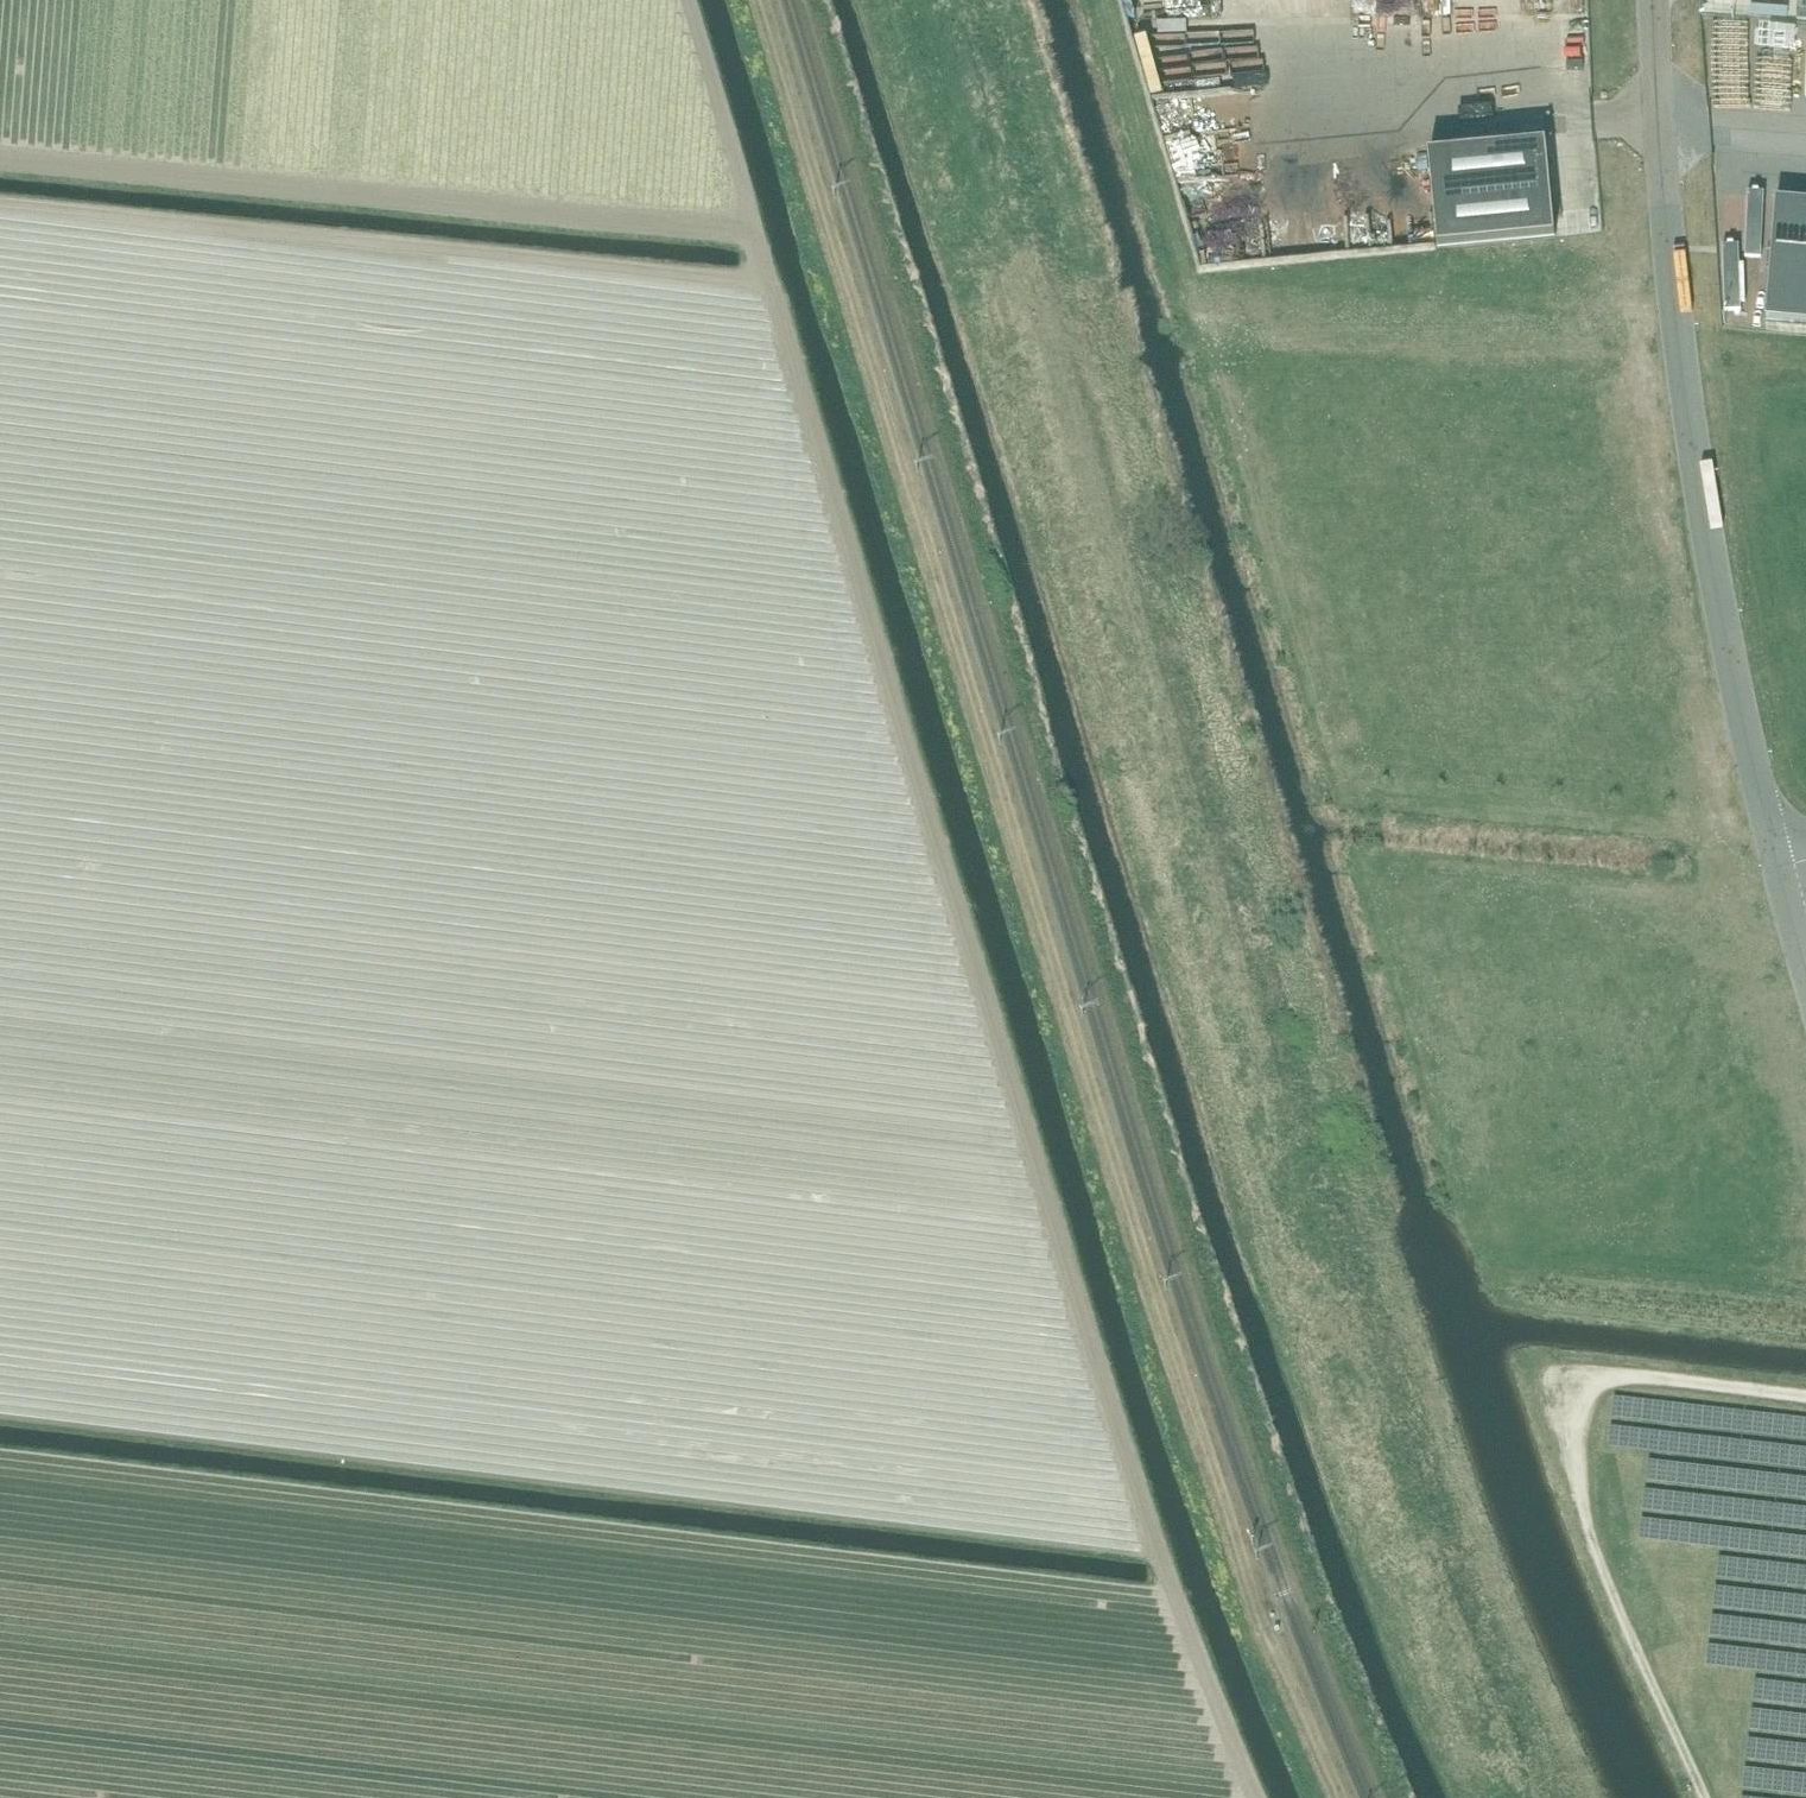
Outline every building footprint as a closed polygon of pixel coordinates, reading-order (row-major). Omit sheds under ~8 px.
[(1169,12),(1152,15),(1160,58),(1177,55),(1169,12)] [(1745,90),(1774,91),(1777,18),(1747,17),(1745,90)] [(1728,20),(1730,40),(1742,40),(1741,19),(1728,20)] [(1781,19),(1779,70),(1805,71),(1805,19),(1781,19)] [(1547,143),(1429,155),(1438,249),(1556,238),(1547,143)] [(1777,197),(1767,318),(1805,321),(1805,200),(1777,197)]
